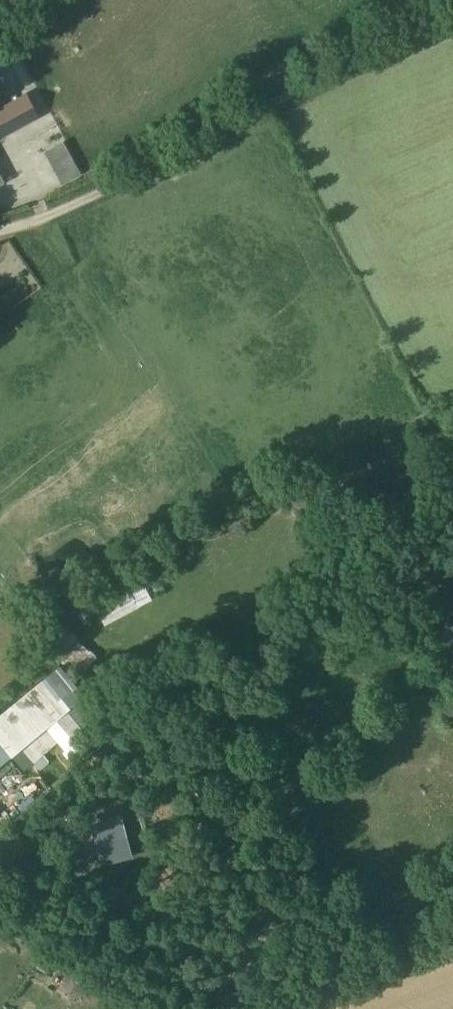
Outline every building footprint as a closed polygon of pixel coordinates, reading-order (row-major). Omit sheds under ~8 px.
[(27,94),(0,109),(0,132),(37,113),(27,94)] [(56,172),(63,184),(81,173),(64,140),(55,145),(66,167),(56,172)] [(93,599),(105,622),(153,598),(141,575),(93,599)]
